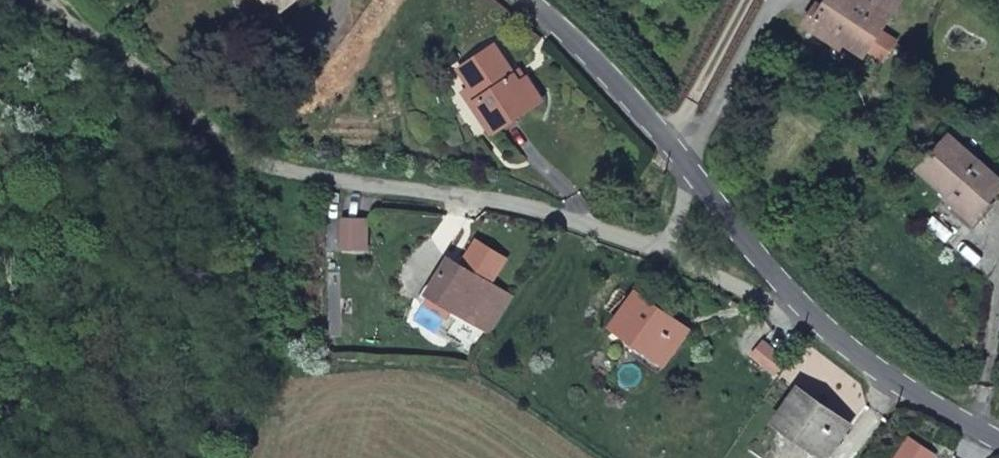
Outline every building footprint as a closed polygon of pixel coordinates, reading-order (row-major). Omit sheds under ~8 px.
[(285,20),(308,0),(275,0),(272,4),(285,20)] [(904,0),(833,0),(822,18),(873,50),(877,45),(892,54),(904,35),(889,25),(904,0)] [(490,106),(510,134),(552,102),(539,83),(532,89),(501,50),(472,72),(494,103),(490,106)] [(944,203),(961,223),(997,188),(953,140),(920,170),(947,201),(944,203)] [(364,220),(339,218),(336,247),(360,250),(364,220)] [(495,326),(524,285),(470,248),(441,290),(495,326)] [(650,289),(628,316),(666,346),(687,318),(650,289)] [(789,357),(767,339),(755,353),(778,371),(789,357)] [(843,415),(803,387),(784,415),(823,443),(843,415)]
